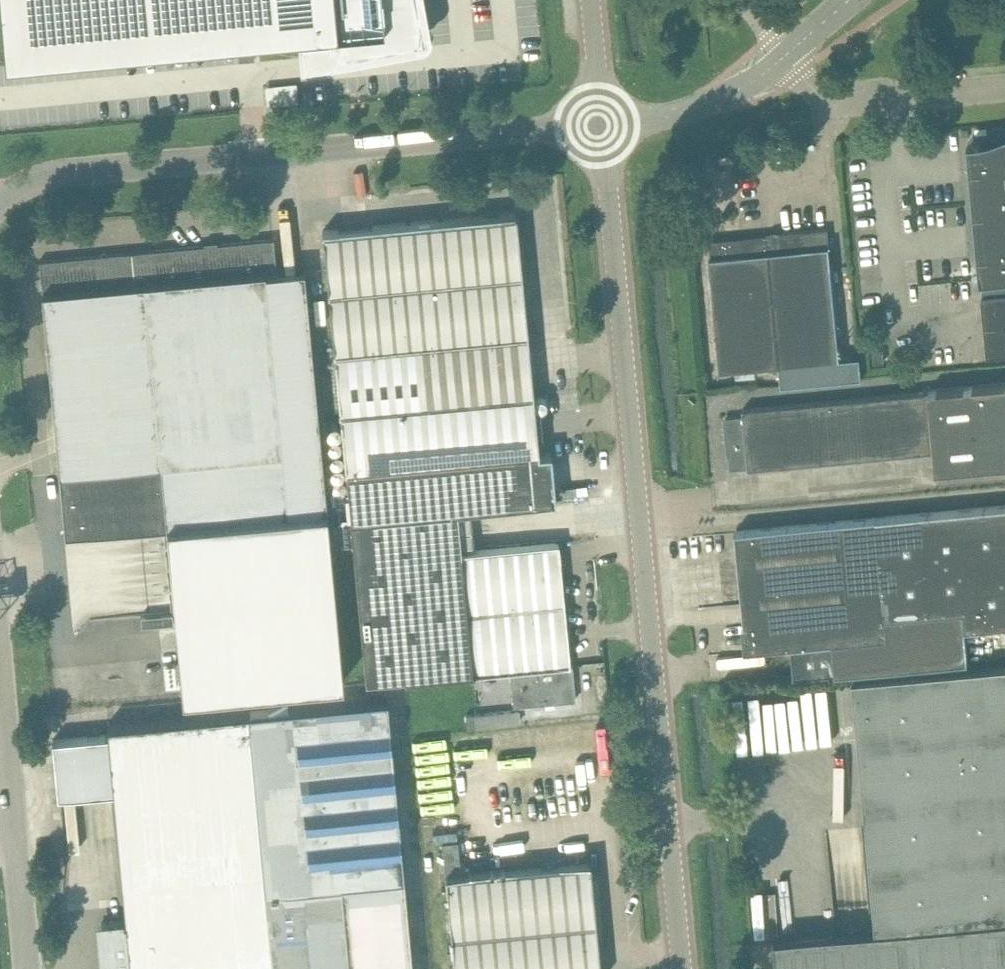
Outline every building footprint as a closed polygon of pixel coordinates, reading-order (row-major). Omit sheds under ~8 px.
[(5,60),(333,29),(337,53),(420,38),(424,32),(418,0),(0,0),(0,3),(5,60)] [(990,139),(986,140),(981,141),(977,142),(968,143),(981,279),(983,278),(984,292),(982,292),(988,351),(1004,350),(1004,134),(990,139)] [(516,213),(322,231),(334,352),(527,333),(516,213)] [(710,240),(709,240),(711,257),(710,257),(721,371),(780,365),(782,385),(862,377),(860,357),(840,359),(828,231),(767,237),(767,235),(766,235),(766,237),(710,242),(710,240)] [(166,523),(173,599),(182,698),(343,683),(327,508),(304,270),(277,272),(273,239),(217,244),(217,241),(204,242),(205,245),(39,261),(42,291),(42,292),(64,533),(166,523)] [(527,333),(334,352),(340,413),(533,395),(527,333)] [(874,362),(884,361),(883,351),(873,352),(874,362)] [(763,407),(743,409),(744,417),(725,418),(730,470),(748,468),(934,451),(936,470),(1004,463),(1004,384),(926,391),(926,392),(763,407)] [(533,395),(340,413),(365,683),(473,673),(461,552),(457,510),(555,501),(551,452),(539,453),(533,395)] [(737,530),(748,649),(801,644),(804,675),(837,672),(969,659),(966,630),(1004,626),(1004,505),(737,530)] [(510,670),(570,663),(558,542),(461,552),(473,673),(510,670)] [(572,663),(570,663),(510,670),(513,706),(575,700),(572,663)] [(853,679),(877,930),(775,940),(778,968),(1004,968),(1004,665),(853,679)] [(385,697),(107,725),(108,735),(52,740),(58,796),(113,791),(126,920),(102,923),(106,968),(410,968),(385,697)] [(518,710),(466,715),(467,728),(519,723),(518,710)] [(442,842),(454,968),(601,968),(590,860),(461,873),(458,841),(442,842)]
